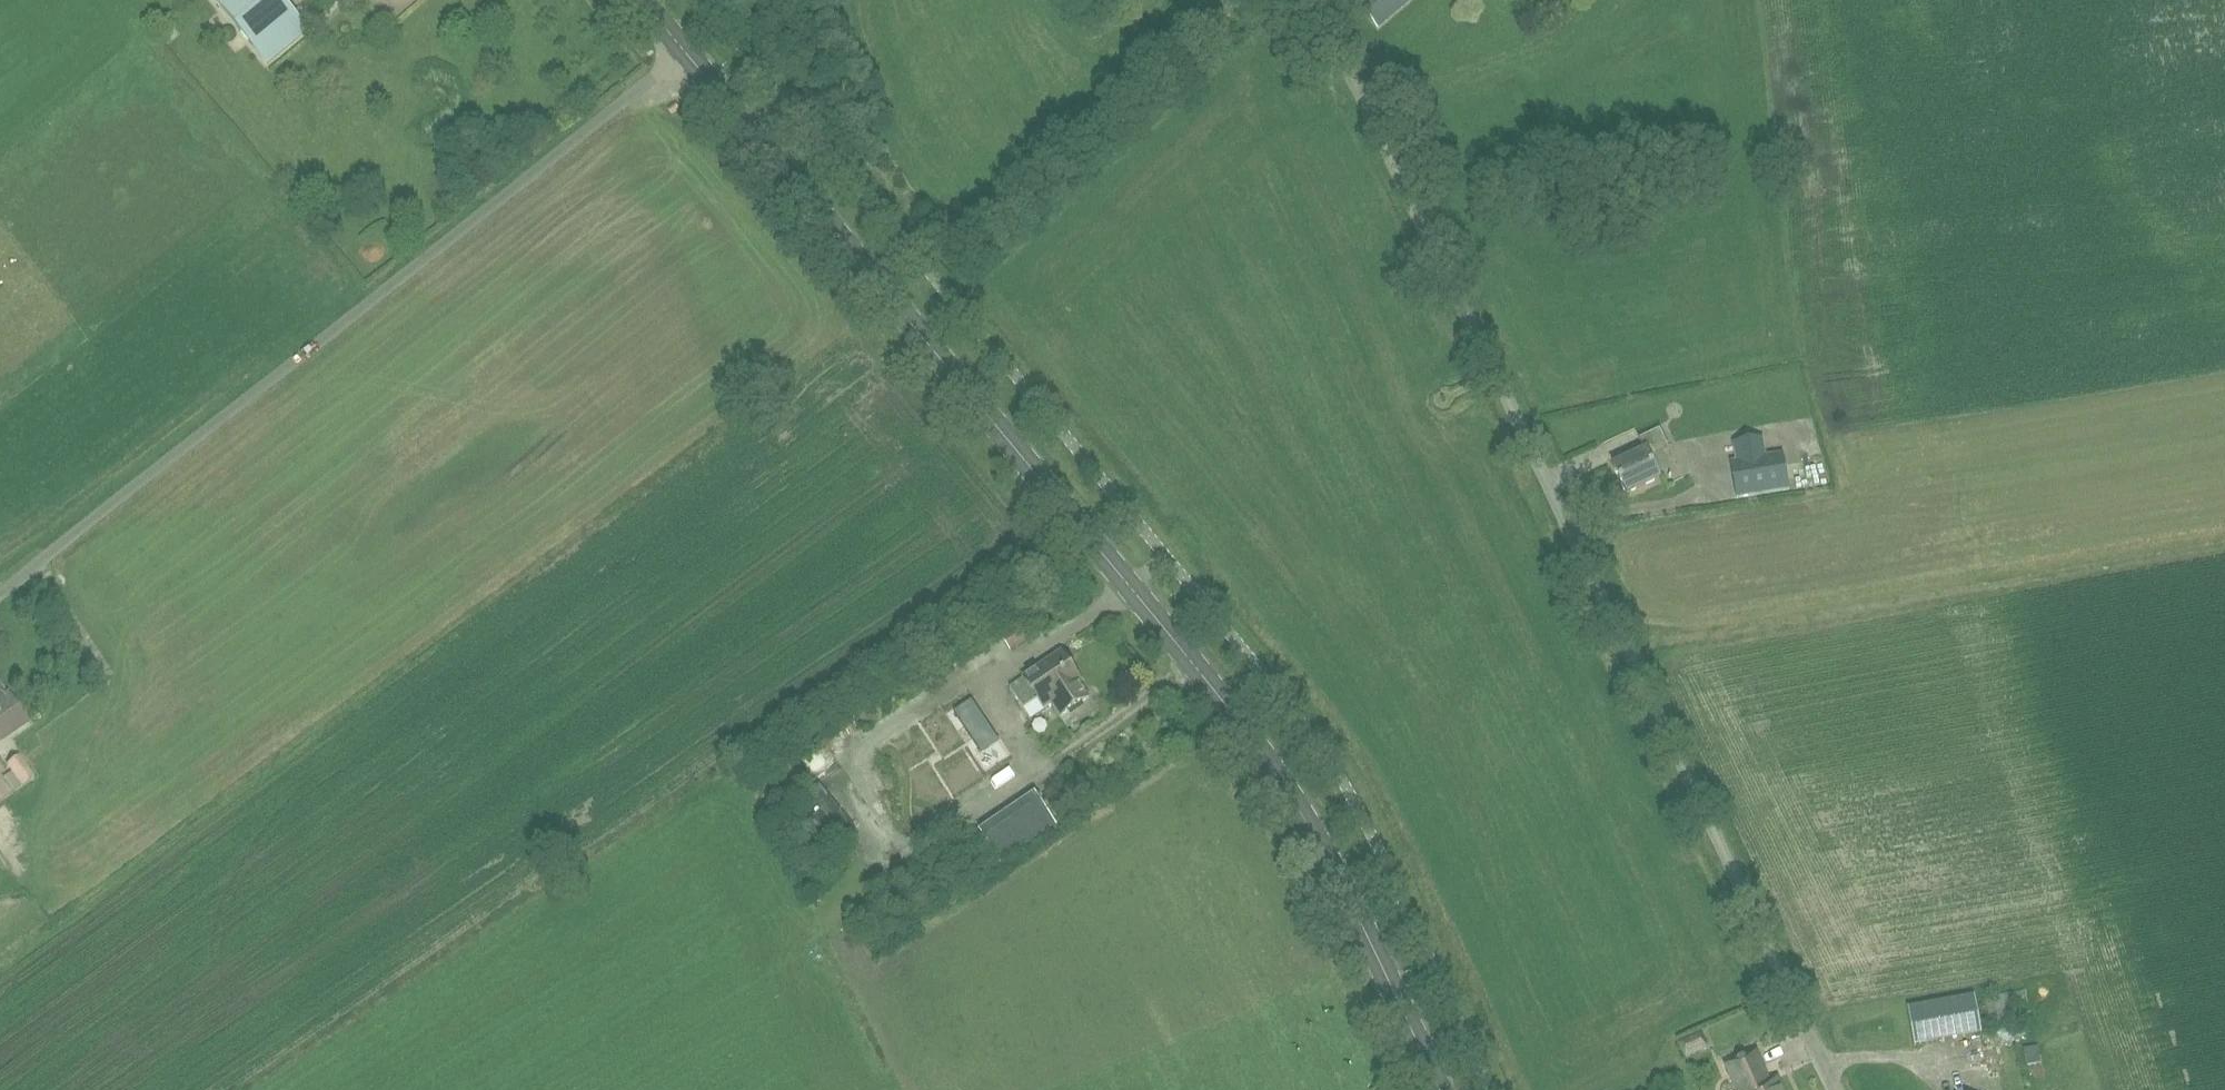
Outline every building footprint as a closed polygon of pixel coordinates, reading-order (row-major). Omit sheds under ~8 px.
[(308,28),(284,0),(215,0),(267,62),(308,28)] [(1411,0),(1363,0),(1357,5),(1378,29),(1411,0)] [(1626,494),(1660,478),(1650,460),(1669,450),(1659,430),(1640,439),(1645,451),(1613,467),(1626,494)] [(1762,439),(1733,443),(1736,462),(1731,463),(1737,498),(1789,489),(1783,454),(1765,457),(1762,439)] [(1060,717),(1088,698),(1080,684),(1081,683),(1061,653),(1023,678),(1024,679),(1010,689),(1023,709),(1038,700),(1043,709),(1051,704),(1060,717)] [(1,743),(29,724),(19,710),(8,694),(4,696),(0,691),(0,742),(1,743)] [(1685,1058),(1709,1048),(1701,1030),(1677,1041),(1685,1058)] [(1755,1052),(1726,1065),(1737,1089),(1781,1089),(1776,1078),(1768,1082),(1755,1052)]
